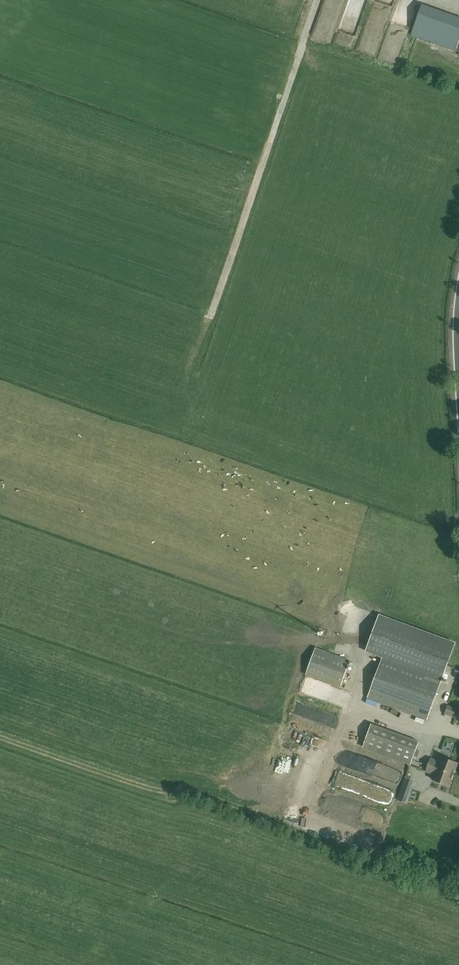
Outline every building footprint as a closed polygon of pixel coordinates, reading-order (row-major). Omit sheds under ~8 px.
[(458,37),(458,18),(441,11),(433,33),(451,40),(457,42),(458,37)] [(328,40),(335,20),(319,14),(312,34),(328,40)] [(384,31),(384,18),(369,18),(369,31),(384,31)] [(354,626),(357,613),(352,612),(349,625),(354,626)] [(365,651),(383,658),(368,697),(427,719),(455,643),(379,615),(365,651)] [(340,687),(350,660),(316,648),(306,674),(340,687)] [(325,693),(322,700),(337,706),(340,699),(325,693)] [(444,715),(455,721),(458,713),(447,707),(444,715)] [(410,764),(419,741),(371,724),(363,747),(410,764)] [(319,751),(322,741),(312,737),(308,747),(319,751)] [(428,765),(453,774),(458,763),(441,756),(439,761),(431,758),(428,765)] [(453,774),(428,765),(426,771),(434,774),(432,779),(449,785),(453,774)] [(414,778),(405,775),(403,782),(412,785),(414,778)] [(401,788),(399,793),(408,796),(410,791),(401,788)]
